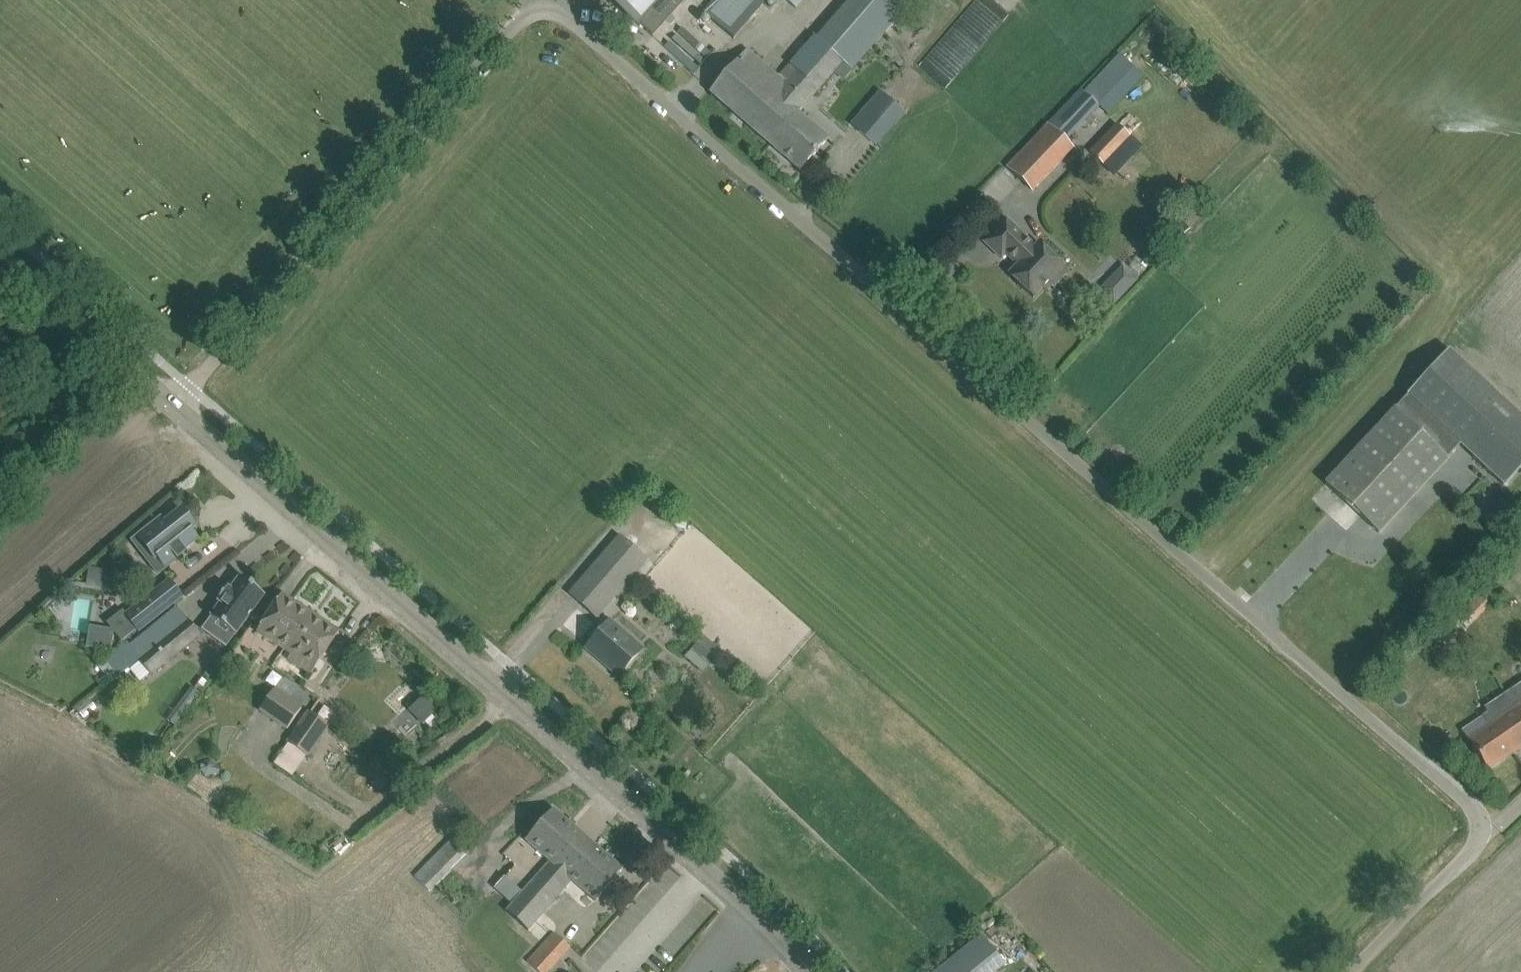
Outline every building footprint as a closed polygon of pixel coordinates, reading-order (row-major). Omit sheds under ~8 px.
[(665,0),(613,0),(641,26),(665,0)] [(703,13),(733,39),(768,0),(715,0),(703,13)] [(802,0),(785,0),(795,8),(802,0)] [(778,77),(746,49),(710,92),(800,171),(828,139),(798,113),(834,72),(843,79),(852,69),(814,35),(778,77)] [(1030,187),(1071,146),(1067,141),(1076,131),(1101,105),(1084,89),(1050,125),(1047,123),(1046,125),(1007,164),(1030,187)] [(876,146),(904,113),(882,95),(854,128),(876,146)] [(1104,167),(1131,138),(1117,124),(1089,153),(1104,167)] [(1035,246),(1006,219),(984,242),(1001,259),(1005,254),(1017,265),(1008,274),(1033,298),(1050,280),(1053,283),(1066,270),(1038,243),(1035,246)] [(1100,290),(1116,304),(1139,276),(1123,262),(1100,290)] [(1520,467),(1520,417),(1449,350),(1325,484),(1378,533),(1459,446),(1503,487),(1520,467)] [(10,408),(0,400),(0,420),(10,408)] [(196,537),(190,529),(194,526),(181,510),(163,524),(160,520),(135,539),(152,560),(156,556),(166,567),(185,552),(186,554),(187,553),(183,547),(196,537)] [(596,616),(609,601),(644,561),(618,539),(570,594),(596,616)] [(112,590),(115,571),(89,567),(86,585),(112,590)] [(265,595),(240,577),(239,578),(240,578),(231,591),(228,588),(217,602),(221,604),(212,617),(211,616),(211,617),(236,636),(236,634),(264,596),(265,595)] [(138,632),(182,597),(169,580),(126,615),(123,610),(107,623),(121,642),(137,630),(138,632)] [(310,620),(313,615),(281,594),(257,632),(283,649),(293,633),(301,639),(306,632),(302,629),(309,619),(310,620)] [(1467,629),(1488,607),(1475,596),(1455,618),(1467,629)] [(339,631),(313,615),(310,620),(309,619),(302,629),(306,632),(301,639),(293,633),(283,649),(291,654),(288,659),(311,674),(339,631)] [(150,675),(168,661),(199,636),(187,620),(138,660),(150,675)] [(636,656),(604,628),(586,648),(588,649),(590,646),(607,661),(605,664),(618,676),(636,656)] [(709,664),(719,653),(721,651),(704,635),(701,637),(692,649),(709,664)] [(1520,703),(1520,683),(1502,696),(1511,710),(1520,703)] [(286,730),(301,706),(276,689),(260,713),(286,730)] [(426,694),(411,708),(423,721),(439,707),(426,694)] [(1520,747),(1520,703),(1511,710),(1502,696),(1485,707),(1488,713),(1483,716),(1490,726),(1469,740),(1488,767),(1512,750),(1513,752),(1520,747)] [(292,776),(327,725),(309,712),(287,743),(288,744),(274,764),(292,776)] [(143,752),(140,756),(147,762),(152,755),(148,751),(143,752)] [(573,868),(593,844),(553,809),(525,841),(549,862),(541,871),(553,881),(568,864),(573,868)] [(428,890),(471,848),(457,834),(415,876),(428,890)] [(553,881),(541,871),(506,911),(528,930),(572,881),(595,901),(622,870),(593,844),(573,868),(568,864),(553,881)] [(618,913),(591,947),(602,961),(611,955),(623,939),(642,924),(647,919),(643,922),(645,919),(674,897),(675,898),(688,887),(683,880),(669,869),(638,892),(629,904),(618,913)] [(526,961),(538,971),(547,971),(570,947),(553,932),(526,961)] [(1005,965),(980,936),(955,956),(969,971),(997,971),(1005,965)] [(955,956),(936,971),(969,971),(955,956)]
